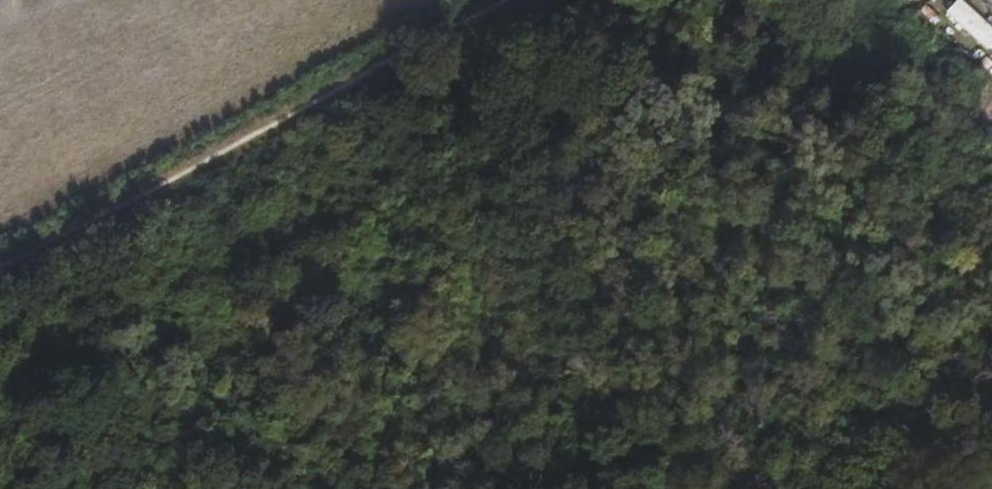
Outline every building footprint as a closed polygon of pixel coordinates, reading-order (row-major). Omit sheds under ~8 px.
[(947,11),(987,51),(991,46),(991,13),(984,22),(961,0),(958,0),(947,11)]
